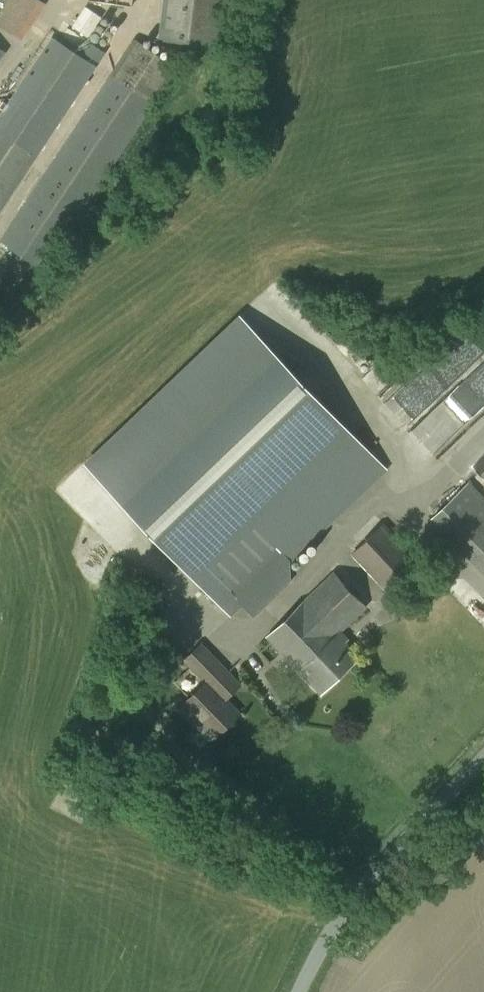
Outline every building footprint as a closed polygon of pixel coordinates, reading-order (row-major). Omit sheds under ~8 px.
[(22,39),(46,5),(39,0),(14,0),(0,19),(0,23),(22,39)] [(160,38),(218,46),(223,0),(165,0),(160,38)] [(97,66),(53,36),(0,114),(0,213),(97,66)] [(90,201),(124,148),(139,158),(167,114),(154,105),(179,67),(135,38),(1,240),(39,265),(50,248),(56,252),(81,214),(95,224),(104,210),(90,201)] [(231,616),(243,605),(254,617),(292,581),(290,560),(387,467),(324,401),(314,390),(242,316),(240,315),(239,314),(84,462),(158,539),(230,615),(231,616)] [(387,398),(415,430),(419,426),(440,450),(483,411),(483,337),(472,323),(387,398)] [(483,569),(483,500),(468,482),(433,516),(483,569)] [(352,554),(391,595),(425,564),(384,521),(352,554)] [(367,606),(334,571),(304,600),(266,637),(298,669),(321,693),(360,656),(338,634),(367,606)] [(183,704),(216,737),(241,712),(227,698),(242,684),(202,642),(183,659),(205,682),(183,704)]
